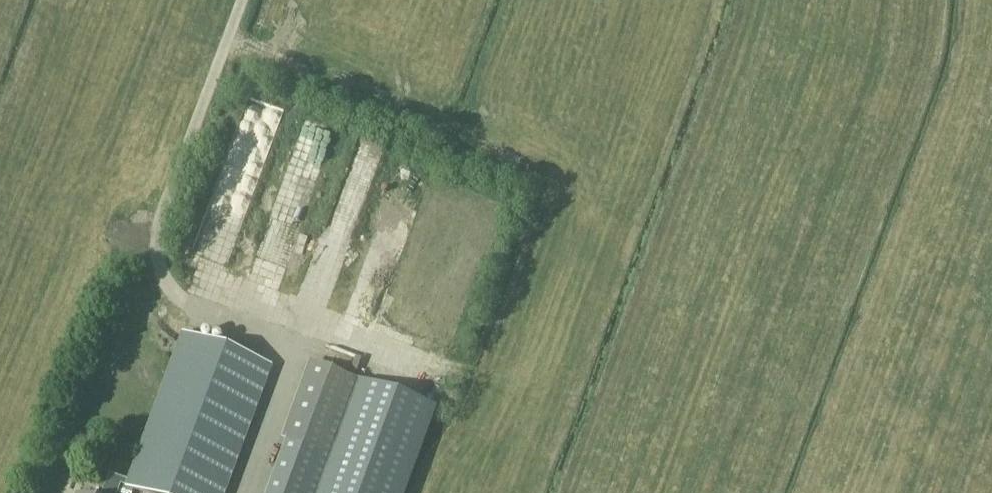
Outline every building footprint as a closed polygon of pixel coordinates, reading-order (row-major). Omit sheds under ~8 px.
[(272,368),(183,335),(128,482),(126,488),(140,492),(225,492),(272,368)] [(320,366),(291,443),(332,458),(361,381),(320,366)] [(361,381),(332,458),(319,492),(405,492),(436,409),(361,381)] [(126,488),(128,482),(109,475),(103,492),(118,492),(121,486),(126,488)]
